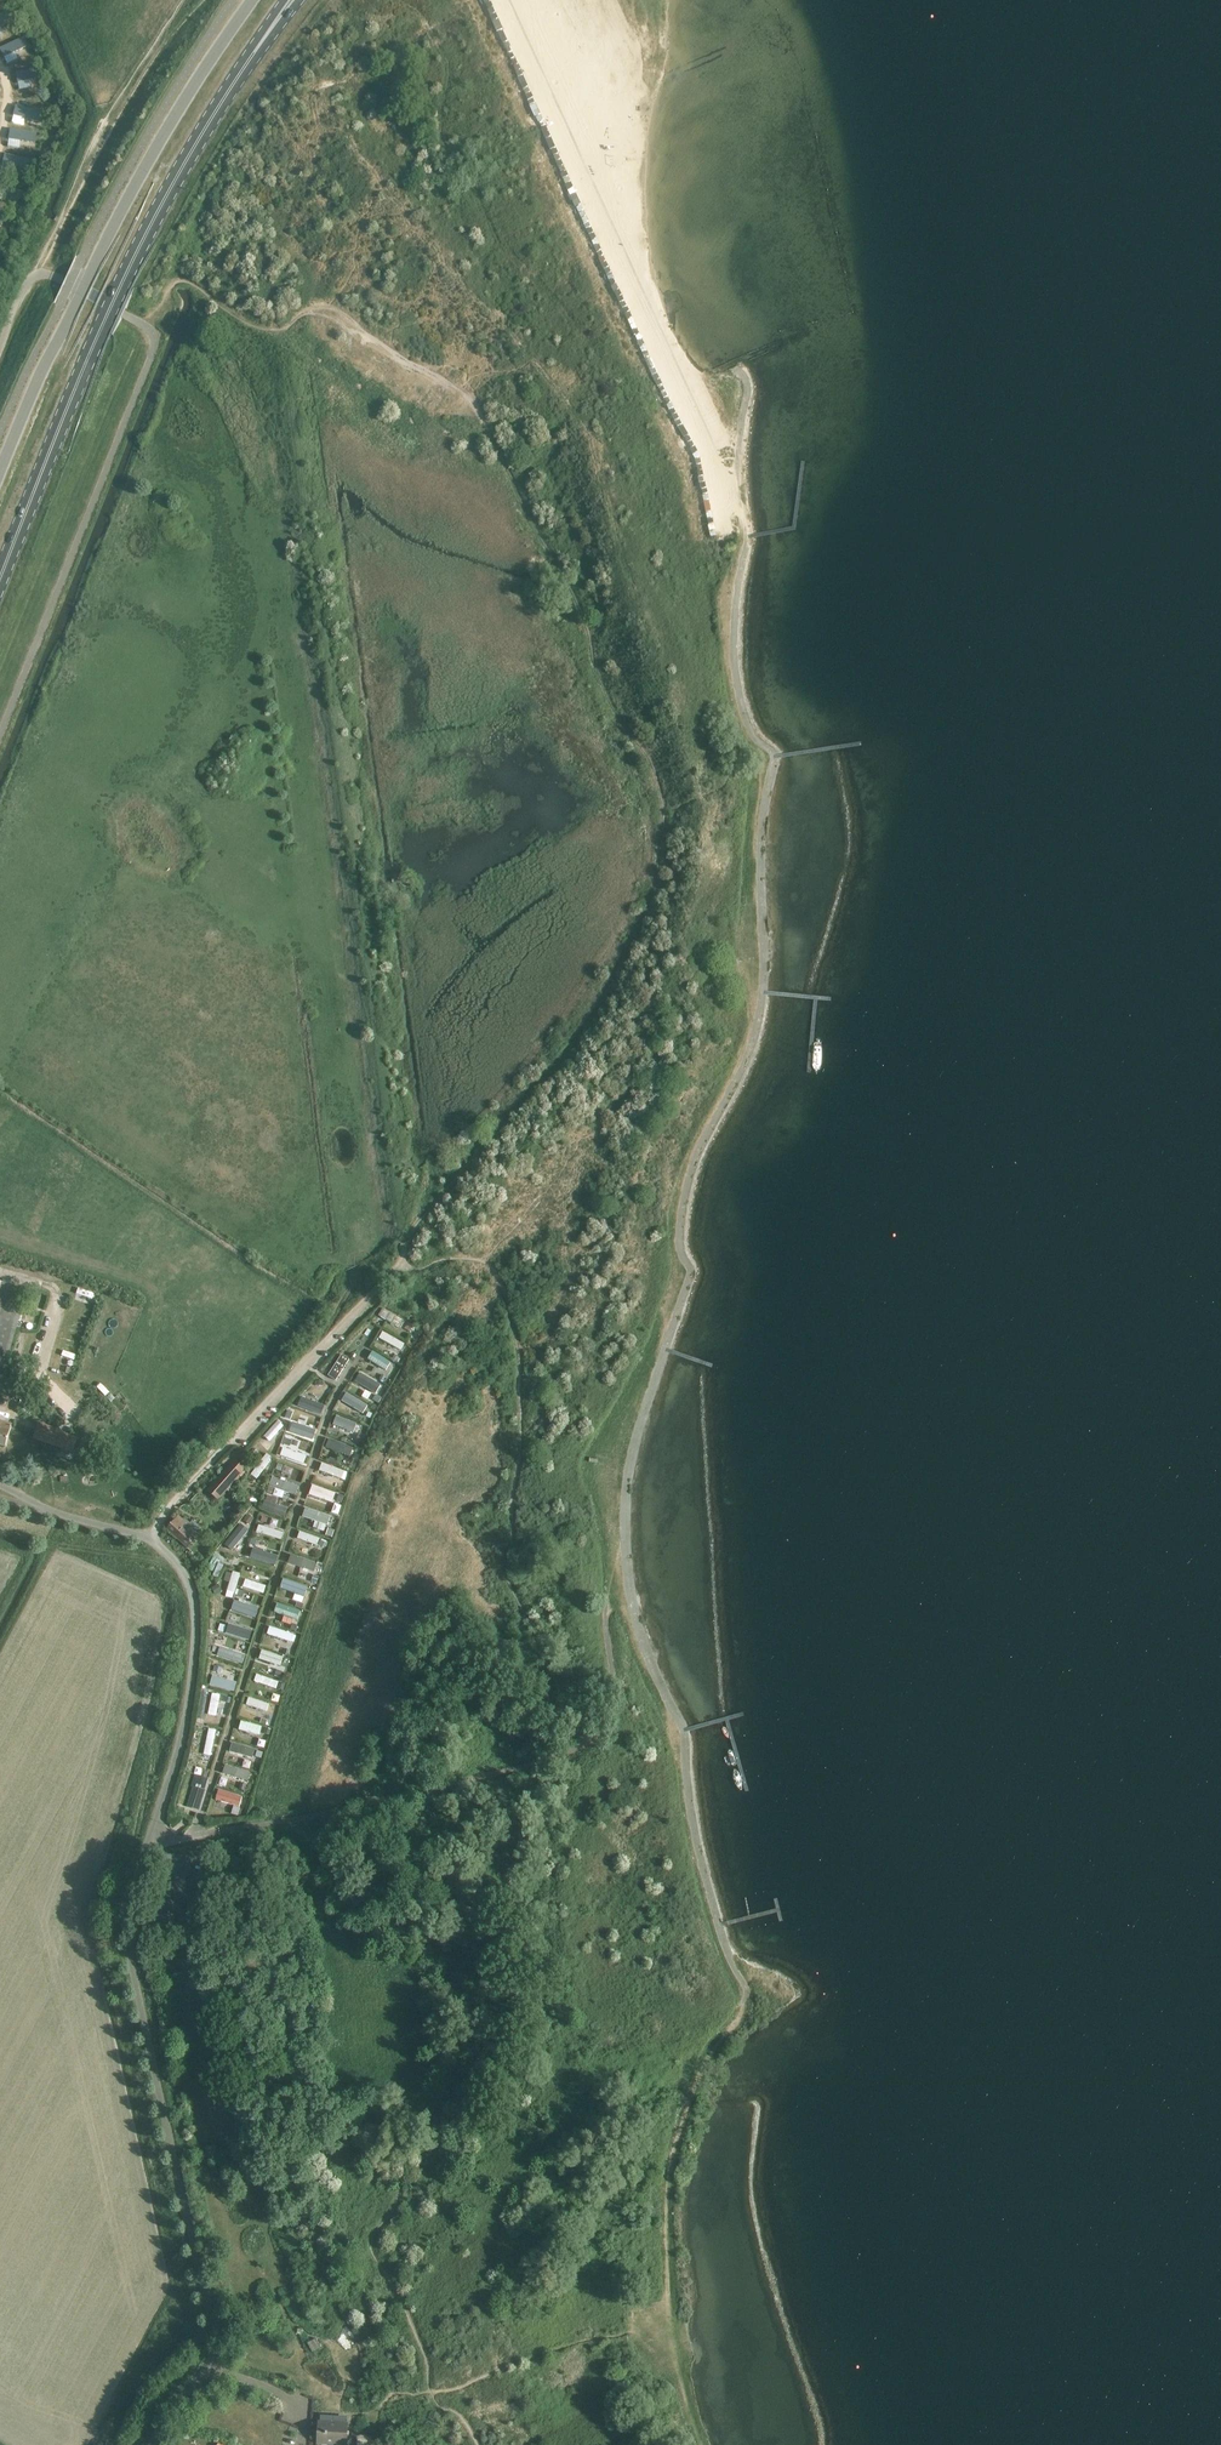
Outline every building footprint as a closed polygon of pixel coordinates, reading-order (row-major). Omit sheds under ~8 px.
[(0,16),(0,28),(12,19),(6,11),(0,16)] [(0,49),(0,50),(4,58),(28,47),(24,38),(0,49)] [(42,69),(16,73),(18,83),(44,78),(42,69)] [(16,106),(13,116),(39,123),(42,113),(16,106)] [(10,130),(8,140),(35,144),(36,134),(10,130)] [(5,155),(2,164),(28,171),(31,161),(5,155)] [(17,202),(22,194),(0,180),(0,192),(17,202)] [(4,1367),(26,1290),(0,1282),(0,1366),(4,1367)] [(382,1309),(378,1316),(400,1329),(404,1322),(382,1309)] [(404,1344),(382,1332),(378,1338),(400,1351),(404,1344)] [(385,1371),(390,1363),(372,1351),(367,1359),(385,1371)] [(328,1375),(337,1381),(344,1370),(335,1364),(328,1375)] [(380,1384),(361,1374),(357,1380),(376,1391),(380,1384)] [(13,1404),(20,1385),(11,1382),(10,1387),(0,1384),(0,1399),(13,1404)] [(362,1413),(367,1405),(346,1393),(342,1400),(362,1413)] [(300,1398),(297,1406),(321,1415),(325,1407),(300,1398)] [(358,1433),(360,1426),(335,1416),(332,1423),(358,1433)] [(38,1420),(32,1438),(73,1452),(79,1435),(38,1420)] [(5,1446),(11,1426),(0,1423),(0,1445),(5,1446)] [(294,1426),(291,1433),(310,1440),(313,1433),(294,1426)] [(260,1442),(266,1446),(277,1432),(272,1428),(260,1442)] [(350,1457),(353,1449),(328,1439),(325,1448),(350,1457)] [(303,1464),(306,1456),(282,1448),(279,1456),(303,1464)] [(256,1479),(272,1459),(266,1454),(250,1475),(256,1479)] [(218,1500),(244,1471),(233,1461),(207,1490),(218,1500)] [(318,1471),(341,1479),(344,1472),(321,1463),(318,1471)] [(295,1494),(298,1487),(272,1477),(269,1485),(295,1494)] [(330,1499),(332,1493),(313,1486),(311,1493),(330,1499)] [(284,1517),(287,1509),(264,1501),(261,1509),(284,1517)] [(328,1522),(330,1515),(305,1507),(303,1514),(328,1522)] [(193,1522),(191,1524),(184,1518),(183,1520),(178,1516),(167,1529),(187,1548),(199,1535),(196,1532),(200,1528),(193,1522)] [(248,1526),(242,1522),(227,1542),(233,1546),(248,1526)] [(258,1525),(256,1532),(281,1540),(283,1533),(258,1525)] [(319,1539),(299,1532),(296,1539),(316,1546),(319,1539)] [(252,1557),(272,1564),(275,1557),(254,1550),(252,1557)] [(290,1555),(287,1563),(313,1572),(316,1564),(290,1555)] [(232,1572),(227,1591),(234,1593),(240,1574),(232,1572)] [(245,1579),(242,1587),(263,1594),(265,1586),(245,1579)] [(304,1597),(307,1587),(283,1579),(279,1588),(304,1597)] [(258,1609),(234,1601),(231,1610),(255,1618),(258,1609)] [(277,1604),(273,1612),(297,1620),(300,1612),(277,1604)] [(290,1642),(293,1635),(269,1627),(266,1634),(290,1642)] [(240,1663),(243,1656),(220,1649),(218,1656),(240,1663)] [(258,1659),(279,1666),(282,1657),(261,1651),(258,1659)] [(254,1681),(274,1688),(276,1681),(256,1675),(254,1681)] [(235,1692),(237,1684),(215,1677),(213,1686),(235,1692)] [(266,1712),(268,1704),(248,1698),(245,1705),(266,1712)] [(221,1701),(213,1700),(210,1721),(217,1723),(221,1701)] [(261,1727),(240,1722),(238,1730),(259,1735),(261,1727)] [(208,1729),(203,1755),(210,1756),(215,1730),(208,1729)] [(233,1744),(231,1751),(252,1757),(254,1750),(233,1744)] [(224,1765),(222,1773),(246,1781),(249,1773),(224,1765)] [(192,1786),(185,1807),(198,1811),(205,1790),(192,1786)] [(239,1807),(241,1797),(218,1790),(215,1800),(239,1807)] [(317,2444),(337,2444),(346,2444),(348,2423),(319,2421),(317,2444)]
